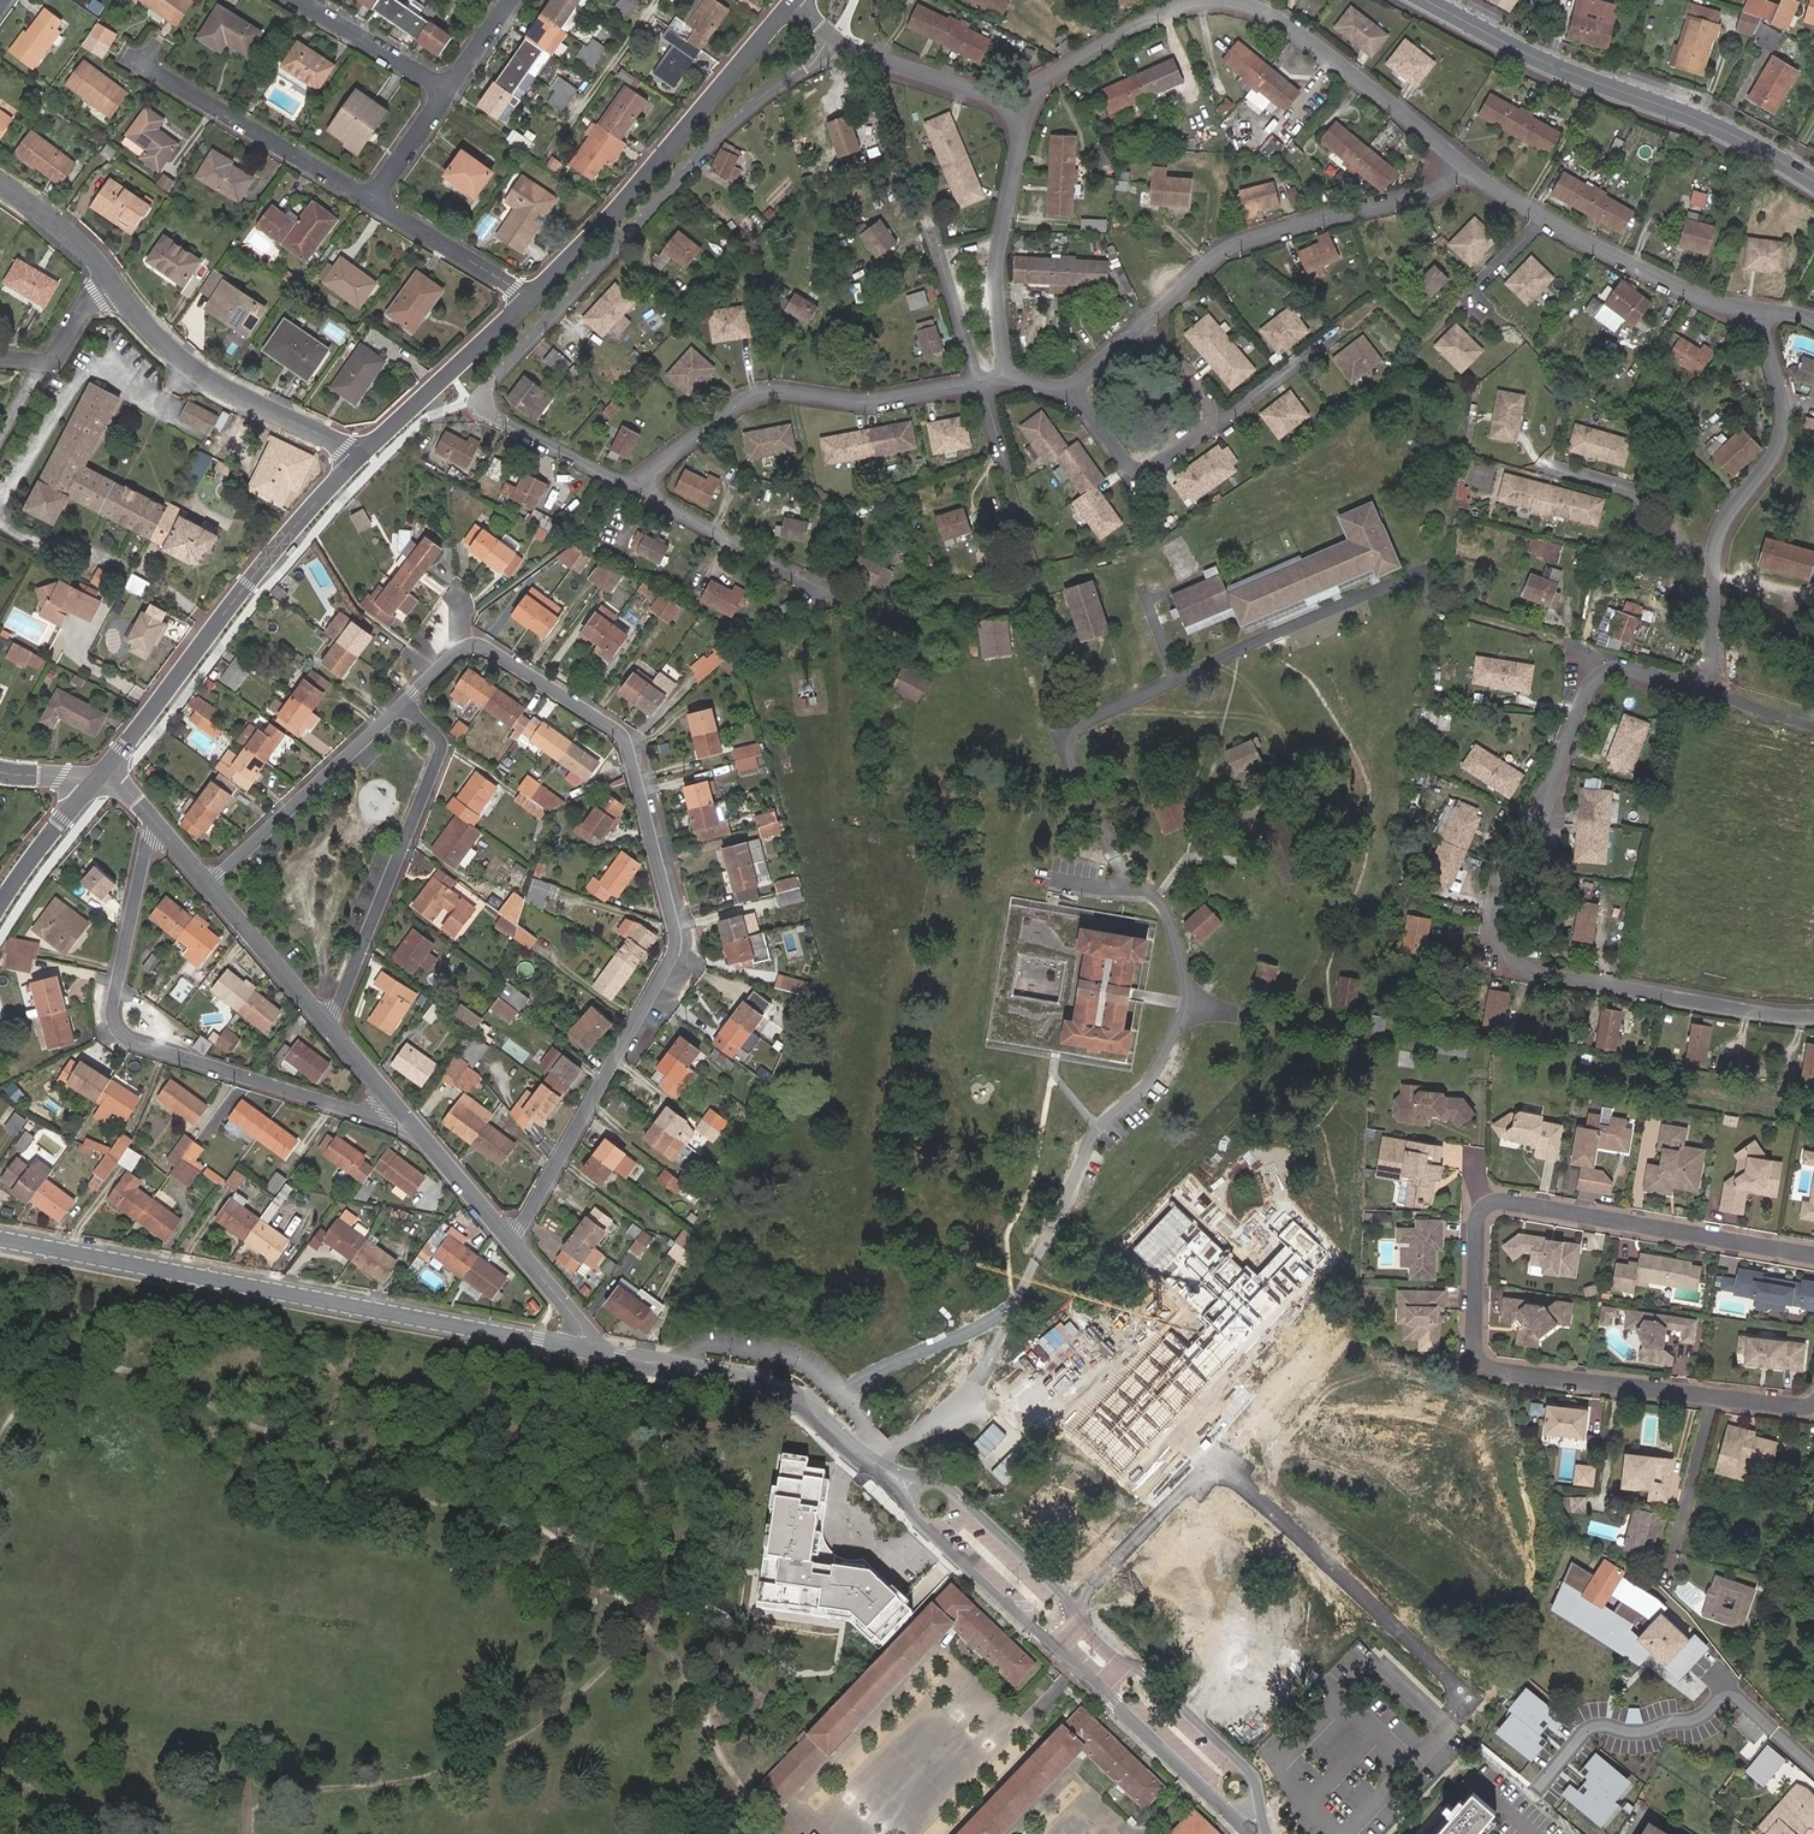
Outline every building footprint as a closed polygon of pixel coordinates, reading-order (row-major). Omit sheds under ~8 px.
[(105,6),(96,0),(95,0),(90,7),(100,14),(105,6)] [(162,14),(164,11),(172,17),(185,0),(143,0),(162,14)] [(191,0),(185,0),(172,17),(164,11),(162,14),(177,25),(194,2),(191,0)] [(373,8),(375,5),(367,0),(365,3),(373,8)] [(396,24),(408,6),(399,0),(379,0),(375,5),(384,12),(383,15),(396,24)] [(437,12),(420,0),(413,0),(408,6),(396,24),(409,33),(418,39),(420,37),(430,22),(437,12)] [(582,10),(576,5),(568,0),(558,0),(556,4),(553,2),(543,16),(560,28),(566,32),(582,10)] [(582,10),(588,0),(579,0),(576,5),(582,10)] [(632,12),(640,1),(638,0),(622,0),(619,4),(632,12)] [(700,48),(728,10),(713,0),(706,0),(689,25),(682,20),(677,17),(670,27),(678,32),(700,48)] [(706,0),(696,0),(682,20),(689,25),(706,0)] [(1003,16),(1011,0),(971,0),(1003,16)] [(1509,11),(1517,0),(1494,0),(1509,11)] [(1576,16),(1613,25),(1618,7),(1591,0),(1580,0),(1576,16)] [(1750,9),(1758,13),(1764,0),(1754,0),(1750,9)] [(1793,0),(1781,0),(1771,22),(1788,30),(1799,3),(1793,0)] [(1805,22),(1813,25),(1813,0),(1812,0),(1805,22)] [(1760,18),(1763,19),(1770,22),(1777,5),(1767,1),(1760,18)] [(624,23),(632,12),(619,4),(611,15),(624,23)] [(375,5),(373,8),(383,15),(384,12),(375,5)] [(944,45),(957,20),(950,16),(949,19),(920,5),(909,27),(944,45)] [(262,33),(220,6),(199,38),(221,51),(228,41),(249,54),(262,33)] [(1715,25),(1719,13),(1693,6),(1690,18),(1715,25)] [(1351,8),(1336,27),(1352,39),(1353,37),(1366,47),(1364,49),(1372,55),(1387,36),(1351,8)] [(56,29),(61,22),(46,10),(28,34),(25,32),(11,51),(33,68),(61,32),(56,29)] [(975,19),(962,12),(959,19),(972,26),(975,19)] [(1742,31),(1748,14),(1745,13),(1739,30),(1742,31)] [(1742,31),(1754,35),(1763,19),(1760,18),(1748,14),(1742,31)] [(551,55),(566,33),(566,32),(560,28),(543,16),(533,30),(536,32),(530,41),(544,50),(551,55)] [(1613,25),(1576,16),(1570,39),(1608,48),(1613,25)] [(1715,25),(1690,18),(1681,47),(1676,66),(1702,74),(1715,25)] [(963,23),(957,20),(944,45),(980,63),(991,41),(962,25),(963,23)] [(453,38),(430,22),(420,37),(429,43),(427,46),(441,55),(453,38)] [(91,34),(110,45),(117,35),(98,23),(91,34)] [(1757,44),(1772,53),(1782,36),(1763,25),(1755,37),(1760,40),(1757,44)] [(670,42),(678,32),(670,27),(662,37),(670,42)] [(533,30),(527,38),(530,41),(536,32),(533,30)] [(673,86),(700,48),(678,32),(670,42),(674,45),(667,54),(670,56),(663,66),(660,64),(654,73),(673,86)] [(1062,56),(1075,48),(1065,32),(1057,38),(1061,46),(1057,49),(1062,56)] [(103,57),(110,45),(91,34),(84,45),(103,57)] [(585,45),(601,56),(607,48),(591,36),(585,45)] [(420,37),(418,39),(427,46),(429,43),(420,37)] [(1246,85),(1252,90),(1271,67),(1240,41),(1238,43),(1230,37),(1219,52),(1226,58),(1223,62),(1248,83),(1246,85)] [(1353,37),(1352,39),(1364,49),(1366,47),(1353,37)] [(527,38),(521,47),(524,49),(530,41),(527,38)] [(336,65),(299,41),(282,67),(319,91),(336,65)] [(529,72),(544,50),(530,41),(524,49),(521,47),(512,60),(529,72)] [(1405,41),(1388,64),(1391,67),(1397,71),(1399,69),(1419,84),(1434,63),(1407,43),(1405,41)] [(593,67),(601,56),(585,45),(577,56),(593,67)] [(1676,66),(1681,47),(1677,46),(1671,65),(1676,66)] [(667,54),(660,64),(663,66),(670,56),(667,54)] [(1798,72),(1773,58),(1750,98),(1775,112),(1798,72)] [(529,72),(512,60),(502,75),(504,77),(499,84),(514,95),(529,72)] [(1138,75),(1149,101),(1155,98),(1153,96),(1183,82),(1173,60),(1138,75)] [(100,78),(103,75),(85,62),(68,85),(97,105),(98,103),(106,108),(119,91),(100,78)] [(629,86),(636,76),(622,67),(615,76),(629,86)] [(1271,67),(1252,90),(1258,95),(1260,93),(1285,113),(1301,93),(1271,67)] [(1399,69),(1397,71),(1417,86),(1419,84),(1399,69)] [(128,94),(103,75),(100,78),(119,91),(106,108),(98,103),(97,105),(111,116),(128,94)] [(502,75),(496,83),(499,84),(504,77),(502,75)] [(1135,107),(1149,101),(1138,75),(1100,92),(1110,114),(1133,104),(1135,107)] [(556,91),(570,100),(577,90),(559,77),(552,88),(556,91)] [(499,84),(496,83),(490,92),(493,94),(499,84)] [(516,107),(521,100),(514,95),(499,84),(493,94),(490,92),(481,105),(498,117),(509,102),(516,107)] [(602,126),(620,139),(647,101),(628,87),(622,96),(625,98),(618,108),(615,106),(602,126)] [(40,94),(33,89),(27,98),(33,103),(40,94)] [(346,142),(359,151),(367,140),(365,139),(386,110),(359,91),(330,130),(346,142)] [(562,112),(570,100),(556,91),(548,103),(562,112)] [(1566,96),(1551,91),(1548,98),(1546,98),(1545,101),(1551,103),(1548,113),(1559,117),(1566,96)] [(1514,136),(1528,111),(1523,108),(1521,111),(1492,95),(1479,116),(1514,136)] [(625,98),(622,96),(615,106),(618,108),(625,98)] [(159,171),(179,144),(158,129),(164,120),(147,108),(127,136),(147,150),(141,158),(159,171)] [(12,120),(0,111),(0,136),(12,120)] [(1534,114),(1528,111),(1514,136),(1550,155),(1562,134),(1533,118),(1534,114)] [(1210,113),(1203,115),(1207,130),(1215,127),(1210,113)] [(839,157),(861,150),(849,116),(828,123),(839,157)] [(948,116),(937,121),(941,130),(932,133),(936,141),(939,148),(935,150),(943,166),(966,156),(948,116)] [(937,121),(925,126),(932,142),(935,150),(939,148),(936,141),(932,133),(941,130),(937,121)] [(1349,168),(1366,148),(1336,122),(1320,141),(1346,162),(1344,164),(1349,168)] [(588,139),(596,127),(591,123),(583,135),(588,139)] [(1392,123),(1379,138),(1385,144),(1398,128),(1392,123)] [(602,126),(599,124),(596,127),(588,139),(571,163),(574,166),(602,126)] [(610,166),(626,143),(620,139),(602,126),(574,166),(593,179),(605,162),(610,166)] [(57,157),(61,153),(34,132),(16,155),(33,168),(35,165),(60,184),(72,169),(57,157)] [(532,142),(536,137),(528,132),(525,137),(517,132),(509,143),(523,152),(524,151),(525,151),(526,152),(532,142)] [(1680,135),(1670,132),(1667,142),(1677,146),(1680,135)] [(1405,134),(1398,141),(1408,150),(1410,148),(1420,157),(1424,152),(1405,134)] [(1053,135),(1050,176),(1078,178),(1078,170),(1075,170),(1077,137),(1053,135)] [(1276,138),(1264,150),(1273,158),(1284,146),(1276,138)] [(357,154),(359,151),(346,142),(344,144),(357,154)] [(118,152),(108,145),(101,154),(111,161),(118,152)] [(741,153),(724,145),(711,171),(736,183),(742,170),(734,166),(741,153)] [(1399,174),(1366,148),(1349,168),(1356,174),(1358,172),(1384,192),(1399,174)] [(233,161),(214,150),(198,178),(240,202),(253,178),(231,165),(233,161)] [(475,197),(493,173),(463,151),(445,176),(475,197)] [(76,164),(61,153),(57,157),(72,169),(76,164)] [(966,156),(943,166),(950,183),(953,182),(960,197),(968,193),(972,202),(984,197),(966,156)] [(546,165),(554,170),(560,163),(552,157),(546,165)] [(1591,172),(1595,166),(1584,159),(1580,165),(1591,172)] [(1114,174),(1115,166),(1104,165),(1103,173),(1114,174)] [(1167,168),(1154,167),(1151,204),(1191,208),(1193,179),(1167,177),(1167,168)] [(1130,172),(1118,171),(1115,191),(1127,192),(1130,172)] [(1586,213),(1599,188),(1595,186),(1594,189),(1565,173),(1552,194),(1586,213)] [(522,198),(516,208),(497,236),(522,252),(540,224),(534,220),(540,212),(546,216),(557,199),(523,176),(513,192),(522,198)] [(1078,178),(1050,176),(1048,215),(1072,217),(1074,185),(1077,185),(1078,178)] [(1112,193),(1114,180),(1102,179),(1102,186),(1109,187),(1108,193),(1112,193)] [(144,212),(147,214),(152,207),(112,180),(94,206),(106,215),(109,210),(127,222),(124,226),(131,232),(144,212)] [(953,182),(950,183),(961,207),(972,202),(968,193),(960,197),(953,182)] [(1278,205),(1273,185),(1242,193),(1248,217),(1257,215),(1255,210),(1278,205)] [(1606,192),(1599,188),(1586,213),(1622,233),(1634,213),(1605,196),(1606,192)] [(1149,192),(1140,191),(1139,204),(1148,205),(1149,192)] [(1704,207),(1708,195),(1695,191),(1692,203),(1704,207)] [(506,202),(516,208),(522,198),(513,192),(506,202)] [(297,223),(286,215),(273,206),(257,226),(306,262),(339,220),(314,200),(301,218),(297,223)] [(109,210),(106,215),(124,226),(127,222),(109,210)] [(290,210),(286,215),(297,223),(301,218),(290,210)] [(1680,247),(1708,254),(1716,227),(1694,221),(1696,212),(1690,210),(1680,247)] [(134,234),(147,214),(144,212),(131,232),(134,234)] [(878,257),(898,243),(882,219),(868,229),(865,224),(858,229),(878,257)] [(953,219),(945,222),(949,235),(957,232),(953,219)] [(1449,245),(1460,255),(1468,247),(1476,255),(1485,246),(1488,248),(1496,239),(1475,219),(1449,245)] [(1106,221),(1083,221),(1083,230),(1106,231),(1106,221)] [(1121,222),(1113,221),(1111,228),(1119,230),(1121,222)] [(686,269),(702,249),(681,231),(654,264),(662,270),(672,258),(686,269)] [(1309,273),(1341,259),(1328,232),(1317,237),(1319,242),(1298,251),(1309,273)] [(184,285),(201,261),(165,236),(149,261),(184,285)] [(1749,240),(1747,254),(1759,255),(1758,267),(1770,268),(1770,272),(1782,273),(1785,244),(1749,240)] [(1113,246),(1104,249),(1107,257),(1116,254),(1113,246)] [(1470,265),(1488,248),(1485,246),(1476,255),(1468,247),(1460,255),(1470,265)] [(1759,255),(1747,254),(1746,269),(1770,272),(1770,268),(1758,267),(1759,255)] [(1016,283),(1068,285),(1069,256),(1061,256),(1061,259),(1017,257),(1016,283)] [(1069,256),(1068,285),(1108,287),(1110,262),(1077,260),(1077,256),(1069,256)] [(360,307),(377,284),(342,258),(325,283),(360,307)] [(1523,266),(1526,268),(1517,278),(1525,286),(1517,294),(1528,304),(1553,278),(1531,258),(1523,266)] [(45,307),(59,283),(19,260),(5,284),(45,307)] [(1432,296),(1449,279),(1436,266),(1418,283),(1432,296)] [(1526,268),(1523,266),(1506,284),(1517,294),(1525,286),(1517,278),(1526,268)] [(1134,292),(1123,268),(1111,273),(1121,298),(1134,292)] [(424,310),(427,313),(444,291),(419,272),(389,314),(410,329),(424,310)] [(1313,287),(1326,284),(1325,276),(1312,279),(1313,287)] [(236,319),(251,330),(266,309),(226,281),(209,307),(233,324),(236,319)] [(1653,303),(1623,281),(1606,303),(1608,305),(1623,316),(1646,332),(1652,324),(1643,317),(1653,303)] [(636,303),(615,284),(599,302),(601,304),(591,315),(589,313),(582,320),(603,339),(636,303)] [(809,324),(819,307),(783,286),(776,298),(783,302),(781,306),(809,324)] [(912,308),(928,303),(925,292),(909,296),(912,308)] [(599,302),(589,313),(591,315),(601,304),(599,302)] [(1623,316),(1608,305),(1599,317),(1614,328),(1623,316)] [(710,313),(714,342),(727,340),(727,336),(750,332),(746,307),(710,313)] [(1290,309),(1261,331),(1279,354),(1308,332),(1290,309)] [(414,332),(427,313),(424,310),(410,329),(414,332)] [(1186,334),(1194,343),(1196,341),(1198,344),(1227,378),(1224,380),(1232,389),(1254,370),(1208,316),(1186,334)] [(248,334),(251,330),(236,319),(233,324),(248,334)] [(293,361),(312,374),(329,349),(287,320),(266,350),(289,366),(293,361)] [(924,356),(944,351),(937,325),(935,325),(933,320),(918,324),(919,329),(917,330),(924,356)] [(1455,325),(1445,336),(1453,344),(1462,336),(1471,345),(1473,343),(1455,325)] [(1699,376),(1714,351),(1700,343),(1698,347),(1674,332),(1665,347),(1672,351),(1669,357),(1699,376)] [(1445,336),(1435,347),(1461,372),(1482,351),(1473,343),(1471,345),(1462,336),(1453,344),(1445,336)] [(1362,337),(1353,345),(1355,347),(1345,355),(1352,365),(1343,372),(1352,383),(1380,360),(1362,337)] [(1194,343),(1224,380),(1227,378),(1198,344),(1196,341),(1194,343)] [(356,403),(386,362),(362,345),(333,387),(356,403)] [(1355,347),(1353,345),(1334,360),(1343,372),(1352,365),(1345,355),(1355,347)] [(347,348),(342,356),(347,359),(352,351),(347,348)] [(562,375),(572,363),(555,348),(545,361),(562,375)] [(695,384),(711,367),(692,350),(668,377),(689,397),(698,387),(695,384)] [(1804,357),(1797,379),(1813,386),(1813,361),(1804,357)] [(308,378),(312,374),(293,361),(289,366),(308,378)] [(582,372),(577,366),(572,371),(578,376),(582,372)] [(714,369),(711,367),(695,384),(698,387),(714,369)] [(539,418),(554,398),(526,376),(508,398),(528,414),(531,411),(539,418)] [(70,494),(151,537),(169,504),(168,503),(167,503),(165,508),(128,489),(126,492),(116,487),(118,484),(84,466),(119,400),(92,385),(27,508),(55,523),(70,494)] [(1290,392),(1271,408),(1272,410),(1283,402),(1290,412),(1299,404),(1290,392)] [(1524,397),(1499,392),(1491,437),(1502,439),(1503,430),(1514,432),(1517,415),(1520,416),(1524,397)] [(1283,402),(1272,410),(1271,408),(1261,415),(1279,438),(1308,416),(1299,404),(1290,412),(1283,402)] [(208,433),(217,417),(190,403),(181,419),(208,433)] [(603,413),(611,420),(620,410),(611,403),(603,413)] [(1610,412),(1605,420),(1615,426),(1620,418),(1610,412)] [(1084,453),(1078,444),(1068,451),(1057,436),(1055,438),(1046,425),(1049,424),(1043,415),(1022,430),(1032,445),(1041,456),(1048,466),(1057,459),(1067,473),(1083,495),(1074,502),(1100,538),(1121,523),(1110,507),(1107,509),(1098,497),(1101,495),(1095,487),(1104,480),(1093,465),(1090,467),(1081,455),(1084,453)] [(1516,442),(1520,416),(1517,415),(1514,432),(1503,430),(1502,439),(1516,442)] [(952,425),(930,429),(935,453),(969,447),(964,419),(952,421),(952,425)] [(841,440),(840,437),(821,441),(826,465),(870,457),(885,454),(915,448),(910,424),(891,427),(892,430),(879,433),(876,433),(875,430),(856,434),(856,437),(841,440)] [(1049,424),(1046,425),(1055,438),(1057,436),(1049,424)] [(629,459),(641,435),(624,426),(610,455),(618,460),(621,455),(629,459)] [(1577,426),(1574,437),(1583,439),(1580,449),(1596,454),(1595,457),(1623,466),(1630,441),(1577,426)] [(755,436),(755,433),(745,435),(750,460),(794,451),(789,427),(771,430),(771,433),(755,436)] [(1733,476),(1762,449),(1742,428),(1722,447),(1717,441),(1709,449),(1733,476)] [(468,468),(482,442),(472,437),(469,442),(447,431),(437,451),(468,468)] [(1684,456),(1698,442),(1689,433),(1675,447),(1684,456)] [(315,456),(270,435),(267,440),(271,442),(247,490),(283,507),(291,490),(297,493),(315,456)] [(1583,439),(1574,437),(1570,450),(1595,457),(1596,454),(1580,449),(1583,439)] [(1041,456),(1032,445),(1025,450),(1033,462),(1041,456)] [(1221,451),(1218,446),(1207,454),(1210,459),(1221,451)] [(1207,454),(1197,462),(1200,466),(1214,486),(1235,470),(1232,465),(1237,461),(1227,448),(1222,452),(1221,451),(1210,459),(1207,454)] [(200,449),(189,478),(202,482),(213,454),(200,449)] [(1090,467),(1093,465),(1084,453),(1081,455),(1090,467)] [(498,480),(507,463),(496,457),(487,474),(498,480)] [(232,467),(221,461),(217,469),(228,475),(232,467)] [(1189,474),(1179,481),(1179,483),(1174,487),(1184,500),(1189,496),(1193,501),(1214,486),(1200,466),(1197,462),(1186,469),(1189,474)] [(470,480),(454,467),(449,473),(466,486),(470,480)] [(502,493),(535,510),(548,484),(536,477),(539,472),(529,467),(518,487),(508,482),(502,493)] [(738,490),(746,476),(734,468),(728,478),(733,481),(731,486),(738,490)] [(708,480),(686,469),(676,489),(707,506),(721,479),(711,474),(708,480)] [(1175,477),(1179,481),(1189,474),(1186,469),(1175,477)] [(475,481),(478,475),(472,472),(469,478),(475,481)] [(1538,483),(1506,475),(1499,501),(1531,509),(1530,514),(1541,517),(1548,492),(1537,489),(1538,483)] [(1467,479),(1460,477),(1454,511),(1467,514),(1470,499),(1467,499),(1469,488),(1465,487),(1467,479)] [(455,483),(452,490),(468,499),(472,492),(455,483)] [(1549,486),(1538,483),(1537,489),(1548,492),(1549,486)] [(1560,489),(1549,486),(1548,492),(1559,494),(1560,489)] [(562,511),(571,496),(556,487),(548,503),(562,511)] [(1559,494),(1548,492),(1541,517),(1553,520),(1554,515),(1597,526),(1601,510),(1590,508),(1593,497),(1560,489),(1559,494)] [(833,496),(823,493),(821,500),(830,504),(833,496)] [(1110,507),(1101,495),(1098,497),(1107,509),(1110,507)] [(1603,500),(1593,497),(1590,508),(1601,510),(1603,500)] [(169,504),(151,537),(167,546),(166,549),(192,564),(199,560),(206,548),(210,550),(217,536),(183,518),(186,513),(169,504)] [(1377,576),(1400,566),(1372,504),(1340,517),(1349,540),(1226,593),(1219,576),(1174,595),(1187,625),(1233,606),(1241,624),(1374,568),(1377,576)] [(954,538),(972,532),(964,508),(938,517),(947,546),(955,543),(954,538)] [(364,509),(352,516),(361,532),(373,525),(364,509)] [(523,509),(520,516),(568,542),(572,534),(553,525),(555,520),(535,510),(532,514),(523,509)] [(806,542),(810,523),(785,518),(783,526),(777,525),(775,535),(806,542)] [(470,549),(486,561),(501,541),(477,524),(465,540),(473,545),(470,549)] [(543,541),(548,533),(539,528),(534,536),(543,541)] [(412,531),(400,529),(398,550),(404,554),(427,572),(444,549),(427,536),(420,546),(412,539),(412,531)] [(661,565),(670,547),(641,532),(632,549),(637,552),(636,553),(661,565)] [(513,541),(506,535),(501,541),(486,561),(503,573),(504,572),(510,576),(523,559),(517,554),(517,553),(509,547),(513,541)] [(1557,563),(1563,546),(1534,537),(1530,552),(1538,554),(1537,557),(1557,563)] [(1813,565),(1813,552),(1768,539),(1760,565),(1810,580),(1813,565)] [(583,554),(572,546),(555,559),(561,563),(564,560),(574,567),(583,554)] [(591,558),(584,553),(583,554),(574,567),(580,572),(591,558)] [(403,568),(393,580),(393,581),(410,594),(427,572),(404,554),(397,564),(403,568)] [(885,589),(893,572),(860,554),(851,571),(885,589)] [(600,587),(612,571),(601,563),(589,579),(600,587)] [(1038,571),(1037,565),(1026,567),(1027,573),(1038,571)] [(1557,592),(1564,571),(1548,565),(1543,578),(1532,573),(1523,597),(1556,610),(1562,594),(1557,592)] [(92,583),(107,591),(115,576),(100,568),(92,583)] [(622,578),(612,571),(600,587),(610,595),(622,578)] [(128,587),(145,593),(150,579),(133,572),(128,587)] [(732,592),(703,576),(693,597),(732,617),(739,604),(743,606),(747,598),(743,596),(746,591),(735,586),(732,592)] [(74,580),(70,586),(88,595),(91,589),(74,580)] [(1082,641),(1110,631),(1093,580),(1065,589),(1082,641)] [(409,610),(417,599),(410,594),(393,581),(390,585),(385,591),(376,603),(370,598),(365,605),(364,606),(388,624),(394,616),(393,615),(390,612),(394,607),(398,609),(399,610),(405,615),(409,610)] [(68,610),(71,612),(91,622),(101,602),(88,595),(70,586),(62,582),(58,589),(57,584),(45,588),(49,601),(44,609),(41,616),(62,627),(68,618),(65,616),(68,610)] [(658,594),(643,582),(638,590),(653,602),(658,594)] [(280,583),(271,594),(282,602),(290,592),(280,583)] [(376,603),(385,591),(379,586),(371,598),(370,598),(376,603)] [(514,614),(531,626),(546,606),(550,600),(551,599),(534,587),(514,614)] [(49,601),(45,588),(38,590),(44,609),(49,601)] [(660,616),(671,600),(663,594),(651,609),(660,616)] [(565,610),(550,600),(546,606),(531,626),(546,638),(561,618),(559,617),(565,610)] [(681,608),(671,600),(660,616),(669,624),(681,608)] [(795,608),(793,601),(781,605),(785,613),(795,608)] [(166,613),(150,604),(145,613),(141,611),(125,642),(131,645),(127,652),(145,661),(153,645),(156,647),(168,625),(162,622),(166,613)] [(602,605),(583,631),(599,644),(614,623),(618,616),(602,605)] [(394,616),(399,610),(398,609),(394,607),(390,612),(393,615),(394,616)] [(375,636),(354,621),(341,611),(325,633),(334,640),(358,658),(375,636)] [(1630,643),(1638,619),(1621,613),(1609,646),(1620,650),(1623,640),(1630,643)] [(1012,653),(1007,618),(979,621),(983,657),(1012,653)] [(614,655),(629,635),(614,623),(599,644),(597,646),(594,650),(604,658),(609,651),(614,655)] [(8,639),(11,634),(3,630),(0,635),(8,639)] [(597,646),(599,644),(583,631),(579,636),(587,642),(589,640),(597,646)] [(737,650),(734,637),(730,634),(710,651),(722,664),(737,650)] [(19,661),(26,648),(9,639),(1,654),(18,663),(19,661)] [(358,658),(334,640),(330,645),(334,648),(323,662),(343,676),(358,658)] [(964,658),(963,647),(955,648),(956,659),(964,658)] [(730,674),(741,665),(737,650),(722,664),(730,674)] [(609,661),(614,655),(609,651),(604,658),(609,661)] [(253,668),(238,657),(221,679),(236,691),(253,668)] [(1477,658),(1475,672),(1485,674),(1484,684),(1503,687),(1503,683),(1519,686),(1519,689),(1529,691),(1533,667),(1477,658)] [(917,702),(929,679),(905,666),(893,690),(917,702)] [(483,707),(497,687),(469,668),(456,686),(451,694),(465,705),(471,697),(483,707)] [(332,685),(313,670),(292,696),(313,712),(327,693),(326,693),(332,685)] [(79,677),(69,671),(65,678),(75,684),(79,677)] [(620,692),(636,703),(651,684),(635,672),(620,692)] [(1475,672),(1473,682),(1484,684),(1485,674),(1475,672)] [(667,699),(676,685),(659,673),(655,678),(651,684),(636,703),(652,715),(665,697),(667,699)] [(526,709),(497,687),(483,707),(513,728),(514,727),(516,729),(511,736),(516,740),(522,733),(531,720),(522,715),(526,709)] [(95,735),(106,716),(60,690),(43,720),(54,726),(59,716),(95,735)] [(312,730),(321,718),(313,712),(292,696),(286,705),(277,698),(270,707),(279,715),(276,719),(300,738),(303,734),(300,731),(305,725),(308,727),(312,730)] [(208,707),(194,697),(188,705),(197,711),(202,715),(208,707)] [(694,735),(717,729),(711,709),(688,714),(694,735)] [(474,719),(477,714),(471,710),(468,715),(474,719)] [(202,715),(197,711),(190,719),(217,739),(223,730),(202,715)] [(460,739),(466,730),(469,726),(474,719),(468,715),(462,722),(459,720),(450,733),(458,742),(460,739)] [(535,715),(531,720),(522,733),(531,740),(530,741),(558,761),(572,742),(535,715)] [(1625,716),(1621,725),(1631,729),(1635,719),(1625,716)] [(1649,725),(1635,719),(1631,729),(1621,725),(1614,744),(1617,745),(1611,761),(1613,761),(1611,767),(1626,773),(1628,767),(1632,769),(1649,725)] [(274,752),(281,744),(287,735),(271,724),(265,732),(261,728),(259,731),(251,725),(239,742),(246,747),(267,762),(274,752)] [(308,727),(305,725),(300,731),(303,734),(308,727)] [(723,752),(717,729),(694,735),(699,758),(723,752)] [(466,730),(460,739),(466,743),(472,734),(466,730)] [(278,755),(291,738),(287,735),(281,744),(274,752),(278,755)] [(1237,773),(1261,762),(1252,740),(1228,751),(1237,773)] [(600,763),(572,742),(558,761),(571,771),(566,778),(577,786),(582,779),(587,782),(600,763)] [(733,749),(737,761),(755,756),(752,744),(733,749)] [(1617,745),(1614,744),(1608,760),(1611,761),(1617,745)] [(1479,761),(1485,752),(1476,746),(1471,755),(1479,761)] [(254,780),(267,762),(246,747),(240,756),(230,749),(221,760),(231,768),(226,774),(248,790),(255,781),(254,780)] [(1501,762),(1485,752),(1479,761),(1471,755),(1463,767),(1510,797),(1524,776),(1515,771),(1513,774),(1499,765),(1501,762)] [(759,768),(768,766),(765,754),(755,756),(737,761),(740,777),(760,772),(759,768)] [(226,774),(231,768),(221,760),(216,767),(226,774)] [(1515,771),(1501,762),(1499,765),(1513,774),(1515,771)] [(455,800),(449,808),(458,814),(476,827),(481,820),(477,816),(498,787),(478,772),(472,780),(477,783),(474,788),(469,784),(456,801),(455,800)] [(214,780),(200,799),(221,814),(235,795),(234,794),(239,787),(220,773),(215,781),(214,780)] [(532,798),(541,785),(528,776),(519,788),(522,791),(532,798)] [(684,787),(690,808),(714,802),(708,781),(684,787)] [(549,811),(566,804),(541,785),(532,798),(534,799),(547,810),(549,811)] [(757,826),(759,826),(783,819),(774,787),(768,789),(774,810),(755,815),(757,826)] [(1181,787),(1151,800),(1166,832),(1191,821),(1180,795),(1184,793),(1181,787)] [(1582,790),(1581,801),(1584,802),(1582,826),(1608,828),(1611,793),(1582,790)] [(524,808),(532,798),(522,791),(515,801),(524,808)] [(623,810),(626,807),(606,793),(583,824),(580,822),(574,831),(590,842),(596,834),(603,839),(611,827),(623,810)] [(534,799),(532,798),(524,808),(541,820),(546,821),(549,811),(547,810),(534,799)] [(221,814),(200,799),(181,825),(198,837),(203,830),(207,833),(221,814)] [(732,822),(726,799),(714,802),(719,825),(725,824),(728,823),(732,822)] [(728,834),(725,824),(719,825),(714,802),(690,808),(699,842),(717,837),(718,837),(728,834)] [(1470,833),(1476,817),(1475,817),(1477,811),(1478,810),(1463,804),(1462,806),(1460,811),(1456,809),(1442,841),(1465,851),(1473,834),(1470,833)] [(1276,808),(1257,818),(1276,854),(1288,847),(1284,840),(1292,836),(1276,808)] [(627,813),(623,810),(611,827),(615,829),(627,813)] [(471,847),(482,832),(476,827),(458,814),(450,824),(454,826),(434,853),(455,869),(460,863),(471,847)] [(1473,834),(1479,818),(1476,817),(1470,833),(1473,834)] [(762,837),(786,831),(783,819),(759,826),(762,837)] [(535,837),(541,839),(546,821),(541,820),(535,837)] [(1608,828),(1582,826),(1580,849),(1576,849),(1575,860),(1605,863),(1608,828)] [(724,849),(729,870),(765,860),(760,839),(724,849)] [(1465,851),(1442,841),(1428,874),(1433,876),(1430,883),(1444,889),(1447,882),(1449,883),(1455,867),(1458,869),(1465,851)] [(477,852),(471,847),(460,863),(466,868),(477,852)] [(617,897),(641,865),(623,851),(600,881),(595,878),(587,888),(605,901),(611,892),(617,897)] [(758,885),(756,879),(769,875),(765,860),(729,870),(735,892),(736,891),(757,886),(758,885)] [(542,878),(546,865),(539,862),(535,876),(542,878)] [(93,863),(80,881),(105,898),(117,880),(93,863)] [(1451,884),(1458,869),(1455,867),(1449,883),(1451,884)] [(440,868),(434,876),(451,889),(457,880),(440,868)] [(433,877),(429,874),(423,882),(427,886),(412,904),(433,920),(444,906),(454,914),(444,928),(455,936),(476,908),(454,892),(451,889),(434,876),(433,877)] [(771,882),(769,875),(756,879),(758,885),(771,882)] [(774,881),(777,893),(798,887),(795,876),(774,881)] [(558,886),(534,878),(526,901),(544,909),(548,897),(554,899),(558,886)] [(96,905),(101,899),(83,883),(77,890),(96,905)] [(757,886),(736,891),(739,903),(760,897),(757,886)] [(780,906),(804,900),(801,886),(798,887),(777,893),(780,906)] [(518,925),(518,924),(521,911),(517,908),(522,902),(513,895),(500,912),(504,914),(518,925)] [(150,917),(179,939),(195,918),(167,896),(150,917)] [(79,932),(82,934),(90,924),(57,899),(34,930),(45,939),(46,937),(65,952),(70,944),(79,932)] [(1592,942),(1600,904),(1582,900),(1574,938),(1592,942)] [(1201,941),(1221,922),(1205,905),(1186,924),(1201,941)] [(195,918),(179,939),(188,947),(183,954),(200,967),(222,939),(207,927),(210,924),(197,914),(195,918)] [(496,924),(515,938),(518,925),(504,914),(496,924)] [(749,935),(755,934),(751,917),(744,919),(743,915),(719,921),(725,941),(749,935)] [(1429,942),(1433,920),(1408,915),(1402,950),(1432,955),(1435,943),(1429,942)] [(628,939),(617,954),(635,968),(658,937),(640,923),(627,918),(618,931),(628,939)] [(515,938),(530,949),(538,938),(518,924),(518,925),(515,938)] [(1144,961),(1147,939),(1083,928),(1079,950),(1087,952),(1075,1020),(1067,1019),(1064,1041),(1090,1045),(1089,1049),(1103,1051),(1103,1048),(1128,1052),(1132,1030),(1123,1029),(1130,991),(1136,960),(1144,961)] [(435,945),(415,929),(393,957),(414,974),(421,964),(430,970),(439,958),(430,951),(435,945)] [(73,946),(82,934),(79,932),(70,944),(73,946)] [(749,935),(725,941),(731,964),(755,957),(749,935)] [(16,954),(34,958),(36,946),(19,942),(16,954)] [(16,954),(8,952),(5,966),(31,972),(34,958),(16,954)] [(151,972),(161,960),(152,954),(143,966),(151,972)] [(635,968),(617,954),(594,985),(612,999),(635,968)] [(1273,990),(1277,967),(1259,963),(1254,987),(1273,990)] [(239,1011),(255,990),(227,968),(218,981),(213,976),(203,989),(209,993),(212,989),(239,1011)] [(391,1033),(418,993),(385,971),(375,984),(387,992),(369,1019),(391,1033)] [(33,982),(42,1016),(67,1009),(58,975),(33,982)] [(781,988),(804,994),(808,982),(785,975),(781,988)] [(1354,1005),(1359,980),(1342,976),(1337,1002),(1354,1005)] [(182,1001),(194,985),(184,978),(172,994),(182,1001)] [(1490,982),(1489,989),(1483,1027),(1503,1031),(1509,992),(1499,990),(1500,984),(1490,982)] [(501,994),(521,1010),(529,999),(509,983),(501,994)] [(282,1011),(255,990),(239,1011),(266,1033),(282,1011)] [(732,1016),(753,1031),(765,1015),(763,1014),(771,1003),(755,991),(746,1002),(745,1000),(732,1016)] [(518,1012),(500,998),(491,1010),(509,1024),(518,1012)] [(455,1013),(467,1023),(475,1028),(482,1018),(462,1003),(455,1013)] [(1595,1047),(1596,1047),(1615,1050),(1622,1005),(1613,1003),(1612,1010),(1602,1008),(1595,1047)] [(590,1048),(614,1022),(595,1004),(571,1031),(590,1048)] [(67,1009),(42,1016),(51,1050),(76,1043),(67,1009)] [(236,1015),(220,1037),(215,1043),(226,1052),(238,1035),(231,1030),(240,1018),(236,1015)] [(740,1048),(753,1031),(732,1016),(720,1032),(740,1048)] [(1686,1062),(1687,1062),(1706,1065),(1713,1020),(1704,1018),(1703,1024),(1693,1023),(1686,1062)] [(198,1028),(195,1032),(199,1035),(200,1034),(202,1035),(213,1043),(205,1054),(207,1054),(215,1043),(220,1037),(198,1021),(195,1025),(198,1028)] [(474,1034),(461,1052),(458,1055),(456,1054),(444,1070),(446,1072),(442,1078),(452,1086),(455,1082),(467,1092),(480,1075),(480,1074),(477,1072),(467,1065),(469,1062),(474,1067),(489,1046),(474,1034)] [(202,1035),(194,1046),(205,1054),(213,1043),(202,1035)] [(681,1035),(670,1051),(689,1066),(701,1050),(681,1035)] [(281,1065),(295,1075),(300,1069),(318,1082),(332,1064),(299,1039),(292,1048),(286,1044),(276,1057),(283,1062),(281,1065)] [(437,1064),(408,1042),(392,1063),(421,1086),(437,1064)] [(1801,1081),(1813,1083),(1813,1043),(1807,1042),(1801,1081)] [(562,1097),(582,1070),(555,1049),(543,1064),(554,1072),(545,1084),(562,1097)] [(710,1055),(730,1070),(735,1064),(715,1049),(710,1055)] [(689,1066),(670,1051),(657,1067),(659,1068),(669,1076),(662,1086),(678,1098),(689,1084),(698,1072),(689,1066)] [(749,1068),(766,1081),(772,1071),(771,1070),(775,1063),(761,1053),(749,1068)] [(98,1102),(112,1080),(83,1061),(79,1067),(71,1062),(57,1083),(66,1089),(70,1083),(98,1102)] [(669,1076),(659,1068),(651,1079),(662,1086),(669,1076)] [(701,1075),(702,1075),(698,1072),(689,1084),(693,1086),(701,1075)] [(209,1106),(173,1079),(159,1098),(195,1125),(209,1106)] [(112,1080),(98,1102),(103,1105),(95,1118),(106,1124),(114,1111),(128,1120),(142,1099),(112,1080)] [(545,1084),(543,1082),(525,1107),(522,1110),(532,1118),(541,1125),(562,1097),(545,1084)] [(1460,1116),(1465,1123),(1477,1114),(1466,1099),(1449,1098),(1443,1094),(1422,1092),(1416,1096),(1404,1095),(1396,1100),(1395,1114),(1399,1119),(1408,1120),(1413,1115),(1434,1116),(1434,1113),(1438,1113),(1440,1117),(1457,1118),(1460,1116)] [(624,1111),(630,1103),(620,1096),(614,1104),(624,1111)] [(443,1122),(471,1143),(487,1121),(493,1114),(471,1098),(466,1106),(459,1100),(443,1122)] [(270,1121),(242,1101),(230,1119),(231,1120),(226,1128),(239,1137),(244,1129),(257,1138),(258,1138),(270,1121)] [(532,1118),(522,1110),(525,1107),(520,1104),(512,1114),(524,1128),(532,1118)] [(656,1122),(676,1136),(688,1120),(668,1105),(656,1122)] [(703,1118),(721,1131),(728,1122),(711,1108),(703,1118)] [(17,1112),(6,1127),(17,1135),(28,1120),(17,1112)] [(1517,1138),(1523,1139),(1522,1141),(1537,1144),(1540,1148),(1549,1149),(1550,1144),(1558,1145),(1562,1125),(1541,1121),(1541,1118),(1521,1114),(1517,1117),(1510,1116),(1495,1125),(1502,1137),(1507,1134),(1510,1139),(1514,1140),(1517,1138)] [(1590,1145),(1597,1146),(1620,1149),(1618,1145),(1630,1147),(1632,1130),(1625,1129),(1627,1121),(1612,1118),(1610,1128),(1601,1126),(1602,1116),(1591,1114),(1589,1129),(1581,1127),(1575,1161),(1593,1165),(1596,1149),(1589,1148),(1590,1145)] [(1413,1115),(1408,1120),(1409,1122),(1433,1124),(1434,1116),(1413,1115)] [(713,1142),(721,1131),(703,1118),(696,1129),(713,1142)] [(258,1138),(258,1139),(285,1159),(299,1140),(271,1120),(270,1121),(258,1138)] [(516,1143),(487,1121),(471,1143),(500,1165),(516,1143)] [(672,1159),(684,1142),(676,1136),(656,1122),(644,1138),(672,1159)] [(1680,1146),(1684,1146),(1687,1129),(1665,1125),(1661,1148),(1666,1149),(1663,1167),(1651,1165),(1646,1188),(1672,1194),(1674,1186),(1675,1181),(1700,1185),(1704,1160),(1679,1155),(1680,1146)] [(24,1153),(36,1137),(27,1131),(16,1146),(24,1153)] [(99,1143),(97,1149),(108,1153),(119,1161),(129,1146),(133,1140),(123,1133),(113,1148),(99,1143)] [(168,1159),(177,1166),(183,1158),(195,1141),(186,1134),(168,1159)] [(324,1154),(364,1183),(376,1167),(364,1159),(367,1156),(338,1135),(335,1138),(330,1134),(320,1148),(325,1152),(324,1154)] [(1441,1145),(1408,1139),(1407,1143),(1396,1141),(1397,1137),(1384,1135),(1378,1168),(1391,1170),(1390,1177),(1403,1179),(1404,1172),(1416,1174),(1411,1201),(1423,1204),(1424,1199),(1430,1200),(1433,1186),(1430,1182),(1426,1182),(1427,1176),(1431,1177),(1440,1178),(1442,1165),(1438,1164),(1433,1163),(1434,1155),(1439,1156),(1441,1145)] [(594,1154),(615,1169),(627,1153),(607,1137),(594,1154)] [(201,1171),(202,1171),(206,1166),(197,1159),(205,1148),(195,1141),(183,1158),(201,1171)] [(94,1149),(80,1143),(77,1150),(91,1156),(94,1149)] [(740,1150),(732,1143),(727,1149),(736,1156),(740,1150)] [(1775,1197),(1781,1164),(1769,1162),(1753,1144),(1733,1156),(1736,1160),(1733,1174),(1721,1184),(1716,1211),(1741,1215),(1745,1194),(1748,1192),(1775,1197)] [(132,1170),(142,1156),(129,1146),(119,1161),(132,1170)] [(1706,1151),(1684,1146),(1680,1146),(1679,1155),(1704,1160),(1706,1151)] [(426,1177),(389,1149),(376,1167),(413,1195),(426,1177)] [(1805,1151),(1803,1164),(1813,1166),(1813,1152),(1805,1151)] [(89,1184),(98,1191),(119,1161),(108,1153),(94,1172),(96,1174),(89,1184)] [(603,1185),(615,1169),(594,1154),(582,1169),(603,1185)] [(177,1166),(172,1174),(190,1187),(201,1171),(183,1158),(177,1166)] [(47,1178),(52,1170),(37,1159),(30,1168),(17,1159),(3,1179),(16,1188),(13,1192),(29,1203),(31,1200),(47,1178)] [(205,1174),(223,1187),(225,1184),(227,1181),(209,1168),(205,1174)] [(682,1197),(690,1186),(675,1175),(666,1168),(658,1179),(682,1197)] [(1376,1175),(1390,1177),(1391,1170),(1378,1168),(1376,1175)] [(227,1181),(225,1184),(236,1191),(246,1176),(236,1169),(227,1181)] [(1573,1186),(1609,1192),(1612,1183),(1606,1177),(1600,1173),(1596,1171),(1593,1170),(1587,1169),(1582,1169),(1576,1169),(1573,1186)] [(109,1199),(138,1220),(154,1198),(138,1187),(143,1181),(129,1171),(109,1199)] [(1411,1203),(1411,1201),(1416,1174),(1404,1172),(1403,1179),(1404,1179),(1405,1175),(1414,1177),(1411,1196),(1406,1195),(1405,1202),(1411,1203)] [(286,1179),(277,1173),(267,1187),(276,1194),(286,1179)] [(1409,1180),(1406,1195),(1411,1196),(1414,1177),(1405,1175),(1404,1179),(1409,1180)] [(47,1178),(31,1200),(61,1221),(76,1200),(47,1178)] [(1675,1181),(1674,1186),(1699,1190),(1700,1185),(1675,1181)] [(279,1207),(292,1189),(286,1184),(273,1202),(279,1207)] [(361,1190),(370,1197),(375,1192),(365,1185),(361,1190)] [(1811,1190),(1809,1202),(1803,1201),(1800,1219),(1813,1221),(1813,1190),(1811,1190)] [(216,1218),(245,1240),(260,1220),(261,1219),(244,1206),(248,1200),(238,1193),(233,1198),(231,1197),(216,1218)] [(154,1198),(138,1220),(167,1241),(183,1220),(154,1198)] [(266,1225),(279,1207),(273,1202),(267,1210),(266,1211),(261,1219),(260,1220),(266,1225)] [(1334,1253),(1283,1206),(1264,1227),(1283,1245),(1256,1274),(1247,1265),(1243,1270),(1175,1208),(1136,1250),(1214,1323),(1189,1350),(1171,1334),(1081,1431),(1127,1474),(1334,1253)] [(325,1240),(353,1260),(369,1238),(352,1227),(359,1217),(347,1207),(328,1233),(322,1228),(310,1244),(318,1249),(325,1240)] [(588,1215),(575,1231),(595,1247),(608,1231),(606,1229),(608,1227),(612,1230),(616,1224),(612,1221),(612,1220),(596,1208),(589,1217),(588,1215)] [(397,1226),(401,1213),(393,1210),(389,1223),(397,1226)] [(274,1260),(288,1241),(266,1225),(260,1220),(245,1240),(274,1260)] [(1435,1270),(1436,1249),(1436,1240),(1443,1240),(1444,1221),(1418,1220),(1417,1229),(1399,1229),(1399,1249),(1411,1249),(1410,1268),(1435,1270)] [(627,1231),(637,1239),(644,1230),(634,1222),(627,1231)] [(434,1255),(464,1278),(479,1256),(464,1244),(468,1238),(456,1229),(451,1235),(450,1234),(434,1255)] [(644,1230),(637,1239),(631,1248),(640,1256),(653,1238),(644,1230)] [(677,1241),(696,1256),(701,1243),(684,1230),(676,1241),(677,1241)] [(595,1247),(575,1231),(563,1247),(565,1248),(557,1258),(574,1272),(576,1270),(585,1277),(591,1269),(593,1270),(605,1255),(595,1247)] [(1525,1242),(1526,1235),(1520,1234),(1517,1236),(1521,1241),(1525,1242)] [(1580,1245),(1549,1240),(1550,1239),(1526,1235),(1525,1242),(1521,1241),(1517,1236),(1505,1245),(1514,1257),(1524,1250),(1534,1251),(1532,1262),(1545,1264),(1544,1271),(1576,1275),(1580,1245)] [(369,1238),(353,1260),(382,1282),(398,1260),(369,1238)] [(670,1250),(692,1265),(696,1256),(677,1241),(670,1250)] [(1637,1278),(1669,1284),(1670,1280),(1689,1283),(1692,1265),(1693,1261),(1642,1252),(1640,1263),(1639,1267),(1637,1278)] [(508,1277),(479,1256),(464,1278),(493,1299),(508,1277)] [(602,1271),(610,1276),(618,1265),(611,1259),(602,1271)] [(1639,1267),(1640,1263),(1629,1261),(1628,1266),(1616,1264),(1611,1291),(1634,1295),(1637,1278),(1639,1267)] [(1692,1265),(1689,1283),(1688,1287),(1687,1290),(1697,1292),(1702,1267),(1692,1265)] [(1804,1282),(1803,1286),(1784,1283),(1781,1285),(1777,1284),(1777,1282),(1760,1279),(1761,1274),(1740,1271),(1738,1281),(1726,1279),(1724,1291),(1736,1293),(1757,1297),(1756,1304),(1759,1307),(1767,1308),(1770,1306),(1783,1308),(1785,1302),(1785,1298),(1792,1293),(1802,1295),(1801,1302),(1802,1305),(1803,1307),(1813,1308),(1813,1283),(1804,1282)] [(605,1305),(621,1317),(640,1291),(625,1280),(622,1284),(621,1284),(605,1305)] [(585,1286),(581,1291),(586,1296),(591,1291),(585,1286)] [(1440,1338),(1441,1323),(1437,1323),(1437,1309),(1441,1309),(1445,1309),(1446,1290),(1418,1289),(1418,1293),(1401,1292),(1400,1306),(1409,1306),(1409,1334),(1421,1335),(1421,1338),(1440,1338)] [(640,1291),(621,1317),(637,1329),(639,1327),(647,1333),(660,1315),(657,1313),(662,1306),(640,1291)] [(1801,1302),(1802,1295),(1792,1293),(1785,1298),(1785,1302),(1802,1305),(1801,1302)] [(1557,1321),(1560,1302),(1556,1301),(1546,1309),(1544,1306),(1504,1298),(1500,1321),(1519,1324),(1515,1344),(1535,1347),(1537,1337),(1557,1321)] [(1573,1304),(1560,1302),(1557,1321),(1559,1324),(1569,1326),(1573,1304)] [(1406,1337),(1421,1338),(1421,1335),(1409,1334),(1409,1306),(1400,1306),(1400,1321),(1406,1322),(1406,1337)] [(1615,1317),(1616,1309),(1603,1308),(1601,1324),(1608,1325),(1609,1316),(1615,1317)] [(1629,1312),(1627,1328),(1637,1329),(1642,1330),(1647,1342),(1645,1346),(1640,1353),(1639,1360),(1670,1365),(1671,1358),(1662,1351),(1666,1328),(1684,1331),(1682,1341),(1693,1342),(1696,1322),(1629,1312)] [(1559,1324),(1557,1321),(1537,1337),(1535,1347),(1538,1348),(1539,1339),(1559,1324)] [(1642,1330),(1637,1329),(1645,1346),(1647,1342),(1642,1330)] [(1376,1336),(1364,1331),(1362,1337),(1374,1341),(1376,1336)] [(1746,1354),(1747,1337),(1738,1336),(1737,1353),(1746,1354)] [(1805,1343),(1747,1337),(1746,1354),(1745,1365),(1802,1371),(1805,1343)] [(1585,1439),(1588,1410),(1548,1405),(1547,1410),(1542,1409),(1543,1405),(1533,1403),(1532,1413),(1541,1415),(1541,1413),(1547,1414),(1544,1434),(1585,1439)] [(1729,1426),(1720,1461),(1723,1461),(1719,1473),(1745,1480),(1748,1467),(1754,1465),(1759,1461),(1771,1465),(1777,1444),(1753,1437),(1741,1434),(1743,1430),(1729,1426)] [(1623,1483),(1623,1488),(1636,1489),(1637,1485),(1651,1487),(1649,1500),(1666,1502),(1668,1489),(1670,1489),(1674,1461),(1627,1455),(1623,1483)] [(810,1460),(784,1456),(762,1604),(852,1617),(884,1647),(914,1615),(872,1576),(814,1567),(827,1473),(809,1470),(810,1460)] [(1594,1468),(1577,1466),(1575,1483),(1592,1485),(1594,1468)] [(1584,1498),(1572,1498),(1572,1512),(1584,1512),(1584,1498)] [(1663,1515),(1635,1508),(1624,1549),(1652,1557),(1663,1515)] [(1626,1572),(1605,1559),(1594,1575),(1582,1595),(1603,1608),(1605,1604),(1626,1572)] [(1582,1595),(1594,1575),(1571,1562),(1552,1610),(1640,1666),(1653,1652),(1639,1638),(1630,1630),(1634,1623),(1605,1604),(1603,1608),(1582,1595)] [(1742,1629),(1734,1611),(1722,1607),(1726,1594),(1716,1578),(1712,1589),(1715,1590),(1711,1601),(1708,1600),(1704,1613),(1707,1617),(1742,1629)] [(1742,1629),(1755,1591),(1716,1578),(1726,1594),(1738,1599),(1734,1611),(1742,1629)] [(973,1607),(952,1587),(895,1647),(886,1657),(809,1738),(754,1795),(775,1814),(953,1627),(973,1607)] [(1711,1601),(1715,1590),(1712,1589),(1710,1588),(1706,1600),(1708,1600),(1711,1601)] [(1003,1637),(973,1607),(953,1627),(984,1657),(1003,1637)] [(1667,1664),(1691,1638),(1662,1612),(1639,1638),(1653,1652),(1664,1662),(1667,1664)] [(1710,1647),(1695,1634),(1691,1638),(1667,1664),(1664,1667),(1679,1681),(1710,1647)] [(1015,1687),(1035,1666),(1003,1637),(984,1657),(1015,1687)] [(1565,1718),(1524,1686),(1507,1707),(1511,1711),(1540,1735),(1549,1723),(1557,1729),(1565,1718)] [(1102,1730),(1082,1711),(1064,1729),(1084,1748),(1102,1730)] [(1540,1735),(1511,1711),(1494,1732),(1532,1762),(1549,1741),(1540,1735)] [(1064,1729),(964,1833),(1003,1833),(1083,1751),(1082,1750),(1084,1748),(1064,1729)] [(1111,1777),(1130,1757),(1102,1730),(1084,1748),(1082,1750),(1083,1751),(1111,1777)] [(1770,1746),(1747,1772),(1764,1786),(1786,1759),(1770,1746)] [(1631,1781),(1595,1752),(1579,1771),(1588,1780),(1614,1801),(1631,1781)] [(1165,1789),(1130,1757),(1111,1777),(1145,1810),(1165,1789)] [(1579,1792),(1569,1784),(1559,1796),(1601,1829),(1620,1805),(1614,1801),(1588,1780),(1579,1792)] [(1808,1788),(1797,1785),(1787,1797),(1794,1804),(1781,1819),(1798,1833),(1813,1833),(1813,1794),(1808,1788)] [(1496,1812),(1476,1794),(1440,1833),(1477,1833),(1496,1812)] [(1770,1816),(1778,1822),(1781,1819),(1794,1804),(1787,1797),(1770,1816)] [(1194,1813),(1173,1833),(1217,1833),(1194,1813)] [(1764,1833),(1767,1833),(1778,1822),(1770,1816),(1758,1829),(1764,1833)] [(1781,1819),(1778,1822),(1767,1833),(1798,1833),(1781,1819)] [(243,1823),(223,1823),(223,1833),(243,1833),(243,1823)] [(1651,1824),(1645,1833),(1667,1833),(1651,1824)]
